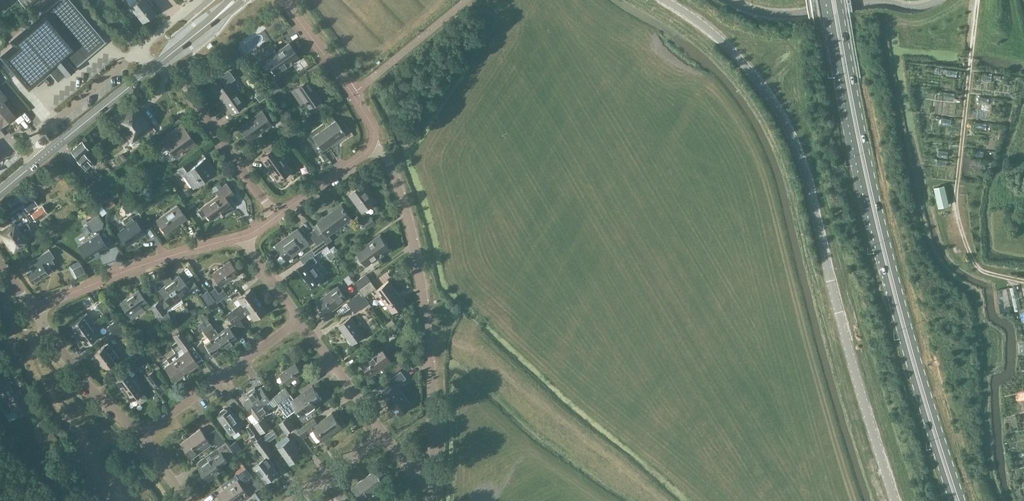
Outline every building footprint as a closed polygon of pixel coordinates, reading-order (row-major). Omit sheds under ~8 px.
[(0,55),(0,56),(28,90),(52,70),(58,77),(103,39),(70,0),(57,0),(9,41),(12,45),(0,55)] [(28,10),(39,0),(19,0),(28,10)] [(143,20),(155,11),(148,2),(150,0),(128,0),(127,2),(130,6),(131,5),(143,20)] [(267,61),(274,72),(274,73),(275,74),(286,67),(285,66),(298,57),(288,43),(276,52),(270,43),(266,46),(255,54),(262,64),(267,61)] [(220,87),(215,91),(232,114),(245,104),(240,98),(240,99),(237,94),(229,82),(234,78),(229,72),(221,77),(225,84),(222,86),(221,85),(220,87)] [(308,80),(295,89),(304,102),(308,108),(310,107),(312,110),(315,111),(322,106),(322,103),(321,99),(313,87),(308,80)] [(269,86),(264,89),(268,96),(273,92),(269,86)] [(273,92),(268,96),(272,101),(284,93),(280,87),(273,92)] [(13,115),(1,101),(6,97),(0,89),(0,125),(13,115)] [(262,90),(256,95),(259,100),(266,95),(262,90)] [(137,140),(144,134),(146,137),(149,135),(150,136),(156,131),(153,127),(152,128),(133,102),(111,119),(130,143),(136,139),(137,140)] [(238,127),(247,140),(271,124),(262,111),(238,127)] [(20,115),(15,119),(18,123),(24,119),(20,115)] [(335,121),(313,137),(321,150),(322,149),(325,153),(330,149),(328,145),(344,134),(335,121)] [(172,130),(152,145),(159,154),(168,148),(175,158),(194,144),(184,130),(180,124),(172,130)] [(290,126),(283,131),(288,137),(294,132),(290,126)] [(288,137),(283,131),(278,135),(282,141),(288,137)] [(290,138),(295,146),(304,140),(298,132),(290,138)] [(70,151),(76,158),(75,158),(85,169),(93,162),(87,156),(91,152),(81,141),(70,151)] [(290,171),(281,158),(285,155),(278,145),(260,157),(277,180),(290,171)] [(124,153),(114,160),(117,164),(127,158),(124,153)] [(192,167),(188,162),(177,170),(182,177),(184,176),(192,188),(215,172),(205,158),(192,167)] [(103,190),(94,179),(87,186),(97,197),(98,196),(103,201),(108,197),(102,191),(103,190)] [(219,183),(212,188),(215,192),(222,187),(219,183)] [(227,201),(235,196),(226,184),(222,187),(215,192),(218,195),(201,207),(210,220),(231,206),(227,201)] [(350,194),(362,212),(375,202),(362,185),(350,194)] [(933,188),(938,208),(949,205),(944,185),(933,188)] [(122,190),(118,195),(123,199),(127,195),(122,190)] [(127,197),(121,202),(128,212),(134,207),(127,197)] [(102,205),(97,209),(102,216),(107,212),(102,205)] [(156,220),(165,232),(186,217),(177,205),(156,220)] [(31,214),(36,221),(47,213),(42,206),(31,214)] [(319,234),(324,240),(327,244),(332,240),(328,235),(350,219),(340,206),(318,222),(324,231),(319,234)] [(7,217),(12,224),(1,232),(13,250),(26,241),(21,234),(30,228),(26,222),(28,220),(20,208),(7,217)] [(78,245),(87,260),(108,247),(97,230),(102,227),(103,222),(98,214),(86,222),(94,235),(78,245)] [(371,217),(364,222),(368,227),(375,222),(371,217)] [(123,240),(126,245),(144,232),(135,220),(136,219),(134,220),(132,218),(125,223),(126,225),(116,232),(117,233),(117,232),(122,239),(123,240)] [(311,250),(324,240),(319,234),(315,229),(309,234),(317,245),(311,250)] [(276,247),(286,260),(308,243),(299,230),(276,247)] [(357,252),(366,264),(366,265),(389,249),(379,236),(357,252)] [(324,240),(311,250),(315,255),(328,246),(327,244),(324,240)] [(32,270),(27,273),(33,282),(47,273),(46,272),(51,269),(49,265),(53,262),(50,258),(53,256),(49,250),(28,263),(32,270)] [(331,250),(327,254),(331,259),(335,256),(333,253),(331,250)] [(325,278),(314,264),(317,261),(313,256),(310,258),(310,259),(297,269),(312,288),(325,278)] [(212,274),(221,286),(238,273),(230,261),(212,274)] [(169,275),(165,278),(182,300),(192,293),(193,295),(200,289),(193,280),(186,285),(178,274),(172,279),(169,275)] [(359,289),(371,281),(366,274),(355,283),(359,289)] [(166,283),(158,289),(158,290),(165,299),(161,303),(167,313),(173,309),(172,307),(182,300),(165,278),(163,280),(166,283)] [(375,289),(376,291),(377,290),(371,281),(359,289),(361,292),(365,298),(366,298),(365,296),(366,295),(368,298),(369,298),(367,295),(375,289)] [(377,290),(376,291),(393,313),(405,303),(389,281),(377,290)] [(317,302),(326,314),(347,299),(338,287),(317,302)] [(209,292),(217,302),(227,295),(223,290),(218,293),(215,288),(209,292)] [(237,299),(241,304),(245,309),(258,300),(250,289),(237,299)] [(142,306),(147,302),(138,290),(120,303),(129,315),(132,319),(144,309),(142,306)] [(201,295),(208,304),(214,299),(207,291),(201,295)] [(347,302),(351,308),(365,298),(361,292),(347,302)] [(229,305),(234,302),(229,294),(219,301),(224,309),(225,309),(225,310),(230,307),(229,305)] [(369,302),(366,298),(365,298),(351,308),(355,313),(369,302)] [(96,304),(104,315),(110,311),(102,300),(96,304)] [(159,300),(150,307),(158,317),(162,324),(171,318),(167,313),(161,303),(159,300)] [(214,300),(209,304),(212,309),(217,305),(214,300)] [(245,309),(248,313),(252,319),(265,310),(258,300),(245,309)] [(241,304),(226,315),(229,320),(245,309),(241,304)] [(195,308),(190,311),(193,317),(198,313),(195,308)] [(245,309),(229,320),(239,333),(245,328),(239,319),(248,313),(245,309)] [(197,315),(205,326),(222,350),(237,339),(229,327),(218,334),(210,323),(202,312),(197,315)] [(69,325),(77,335),(94,323),(87,313),(69,325)] [(339,326),(352,345),(364,336),(351,318),(339,326)] [(107,327),(111,333),(121,325),(117,320),(107,327)] [(94,323),(77,335),(84,345),(101,333),(94,323)] [(172,336),(183,351),(191,345),(179,330),(174,323),(168,328),(173,335),(172,336)] [(121,325),(111,333),(115,339),(125,331),(121,325)] [(222,350),(205,326),(201,329),(209,339),(204,343),(203,341),(197,346),(204,356),(209,352),(213,357),(222,350)] [(107,343),(103,346),(93,353),(104,369),(118,358),(107,343)] [(136,348),(132,351),(135,356),(140,353),(136,348)] [(361,363),(371,376),(391,362),(381,349),(361,363)] [(187,351),(179,357),(175,352),(166,358),(170,364),(165,368),(175,381),(197,364),(187,351)] [(131,362),(136,369),(146,361),(141,355),(131,362)] [(416,358),(410,363),(413,368),(420,364),(416,358)] [(386,370),(390,377),(407,365),(406,364),(405,364),(401,359),(399,361),(399,360),(386,370)] [(280,375),(287,384),(302,373),(295,363),(280,375)] [(115,381),(123,391),(139,379),(135,374),(135,373),(132,369),(128,372),(128,371),(115,381)] [(1,400),(7,412),(12,409),(13,410),(15,409),(19,416),(37,406),(25,386),(21,389),(20,388),(12,392),(0,371),(0,399),(1,400)] [(391,388),(383,394),(389,402),(388,403),(388,404),(389,403),(392,406),(390,407),(391,408),(392,406),(398,415),(411,405),(396,385),(406,378),(401,371),(386,382),(391,388)] [(146,376),(154,387),(160,382),(153,372),(146,376)] [(139,379),(123,391),(130,401),(135,397),(139,404),(147,398),(142,392),(143,391),(140,387),(143,385),(139,379)] [(251,414),(252,413),(257,420),(269,411),(265,404),(270,400),(261,386),(256,390),(254,388),(246,394),(249,397),(243,402),(251,414)] [(294,400),(292,401),(294,403),(301,414),(305,411),(306,413),(314,408),(313,405),(322,399),(313,387),(294,400)] [(272,398),(277,404),(290,395),(285,388),(272,398)] [(291,395),(278,404),(283,411),(294,403),(292,401),(294,400),(291,395)] [(219,415),(220,416),(218,417),(231,435),(244,425),(238,417),(236,418),(229,409),(227,411),(226,410),(224,409),(219,412),(219,415)] [(315,419),(304,427),(304,426),(297,430),(304,439),(307,437),(305,435),(308,432),(314,428),(323,441),(342,427),(332,413),(318,423),(315,419)] [(254,424),(261,433),(271,426),(264,417),(254,424)] [(278,424),(286,434),(295,427),(287,417),(278,424)] [(252,423),(245,427),(251,436),(251,437),(254,441),(261,436),(252,423)] [(37,435),(44,447),(56,439),(49,428),(37,435)] [(210,434),(219,446),(225,441),(216,429),(210,434)] [(182,446),(190,457),(210,443),(201,430),(190,438),(191,439),(182,446)] [(255,469),(256,469),(266,482),(277,474),(273,467),(274,466),(268,457),(274,453),(262,437),(253,443),(264,458),(253,466),(255,469)] [(278,449),(290,465),(301,457),(294,448),(296,446),(291,440),(290,441),(287,437),(276,445),(279,448),(278,449)] [(235,441),(229,445),(235,453),(241,449),(235,441)] [(200,467),(198,468),(207,480),(221,470),(218,467),(227,460),(226,459),(234,453),(226,442),(218,448),(209,454),(212,458),(200,467)] [(234,473),(236,475),(246,468),(244,466),(234,473)] [(246,468),(236,475),(242,484),(252,477),(246,468)] [(353,487),(363,500),(385,484),(376,471),(353,487)] [(223,500),(241,500),(248,496),(238,481),(225,490),(227,494),(221,499),(223,500)]
